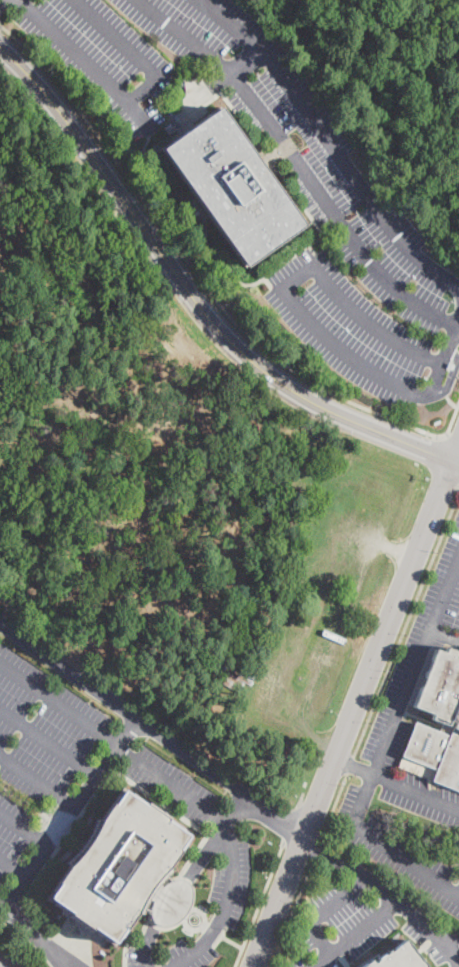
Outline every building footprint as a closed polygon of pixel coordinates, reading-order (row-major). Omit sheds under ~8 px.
[(274,240),(244,265),(160,147),(219,105),(303,223),(274,240)] [(456,658),(458,659),(458,790),(441,783),(425,777),(423,776),(402,768),(399,766),(416,723),(439,732),(443,722),(432,717),(434,713),(413,705),(435,649),(444,653),(446,648),(458,653),(456,658)] [(124,791),(146,806),(147,804),(167,818),(166,820),(188,835),(178,849),(180,850),(169,867),(158,883),(148,898),(147,899),(146,900),(144,903),(137,913),(125,930),(123,928),(114,943),(108,938),(93,927),(92,929),(77,919),(71,915),(72,913),(50,898),(59,884),(58,882),(69,866),(80,855),(82,852),(91,838),(93,835),(101,820),(112,804),(113,804),(124,791)] [(405,941),(426,966),(363,966),(371,961),(374,964),(389,952),(389,953),(405,941)]
